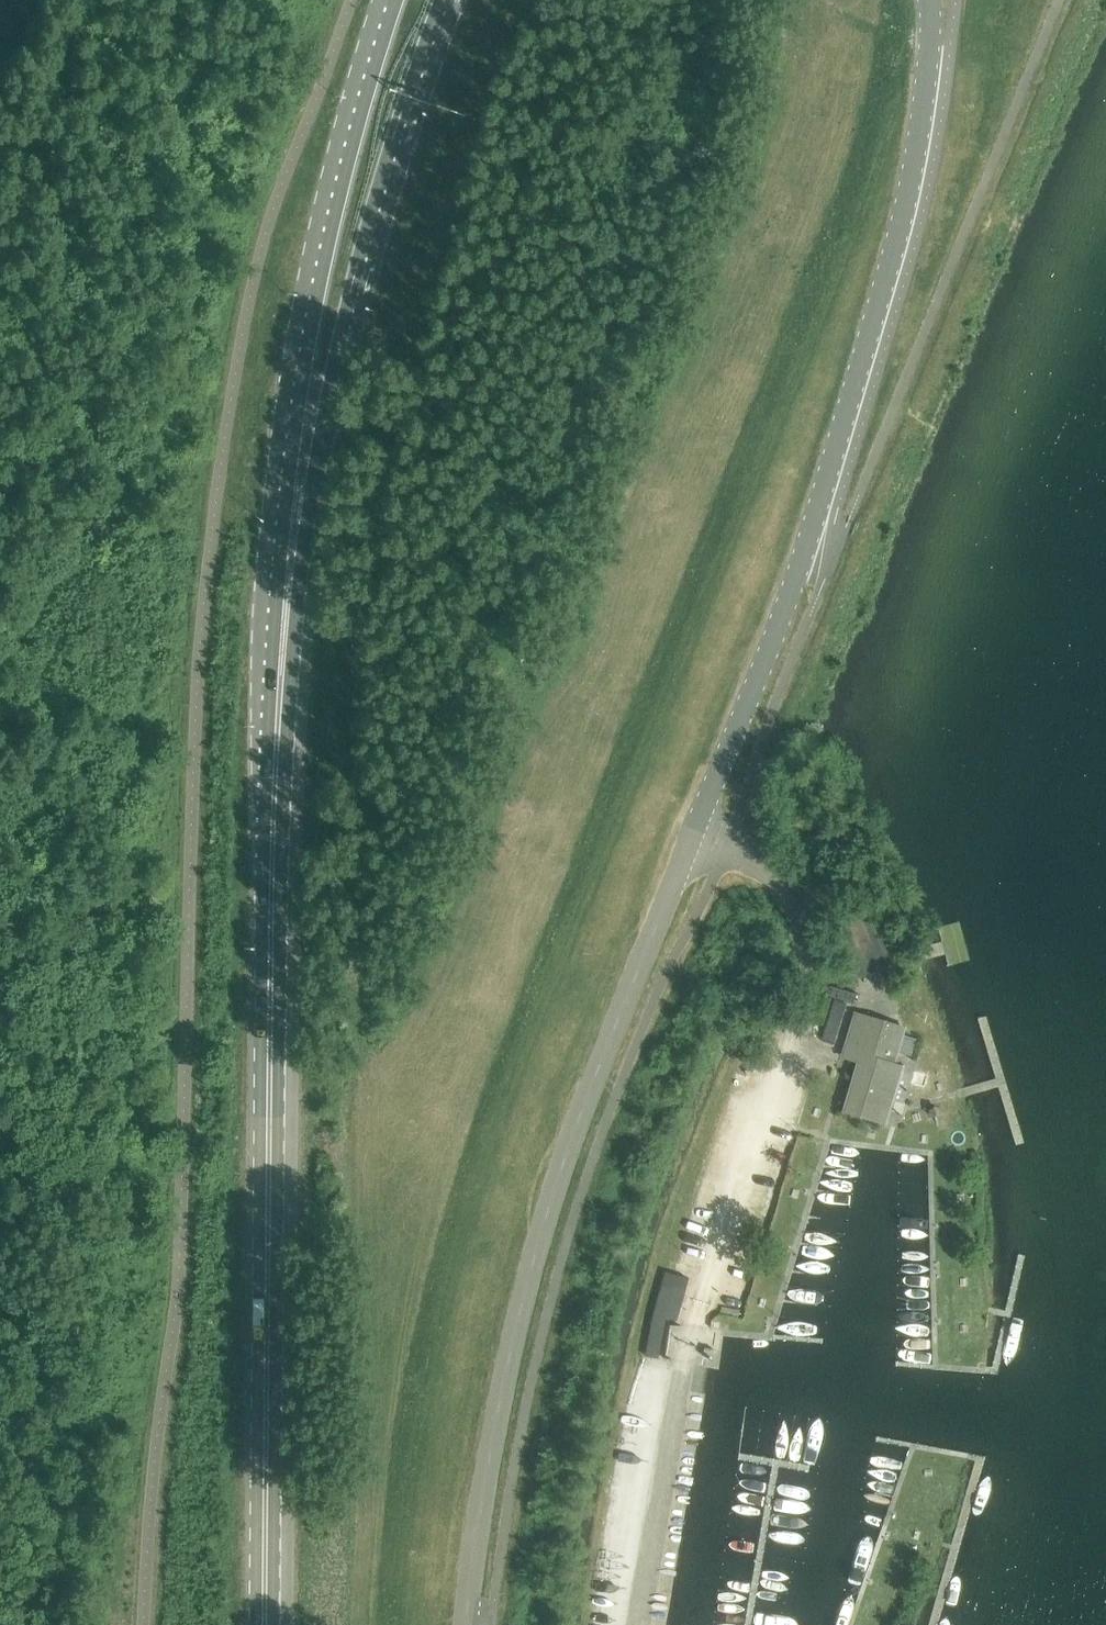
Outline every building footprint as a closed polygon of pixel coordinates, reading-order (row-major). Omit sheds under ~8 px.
[(854,994),(830,986),(827,996),(851,1004),(854,994)] [(837,1042),(842,1006),(831,1005),(826,1040),(837,1042)] [(844,1112),(877,1120),(884,1122),(902,1064),(894,1062),(897,1050),(909,1054),(915,1038),(902,1034),(903,1028),(855,1014),(841,1058),(858,1064),(844,1112)] [(665,1354),(673,1317),(681,1319),(691,1275),(665,1269),(647,1350),(665,1354)]
